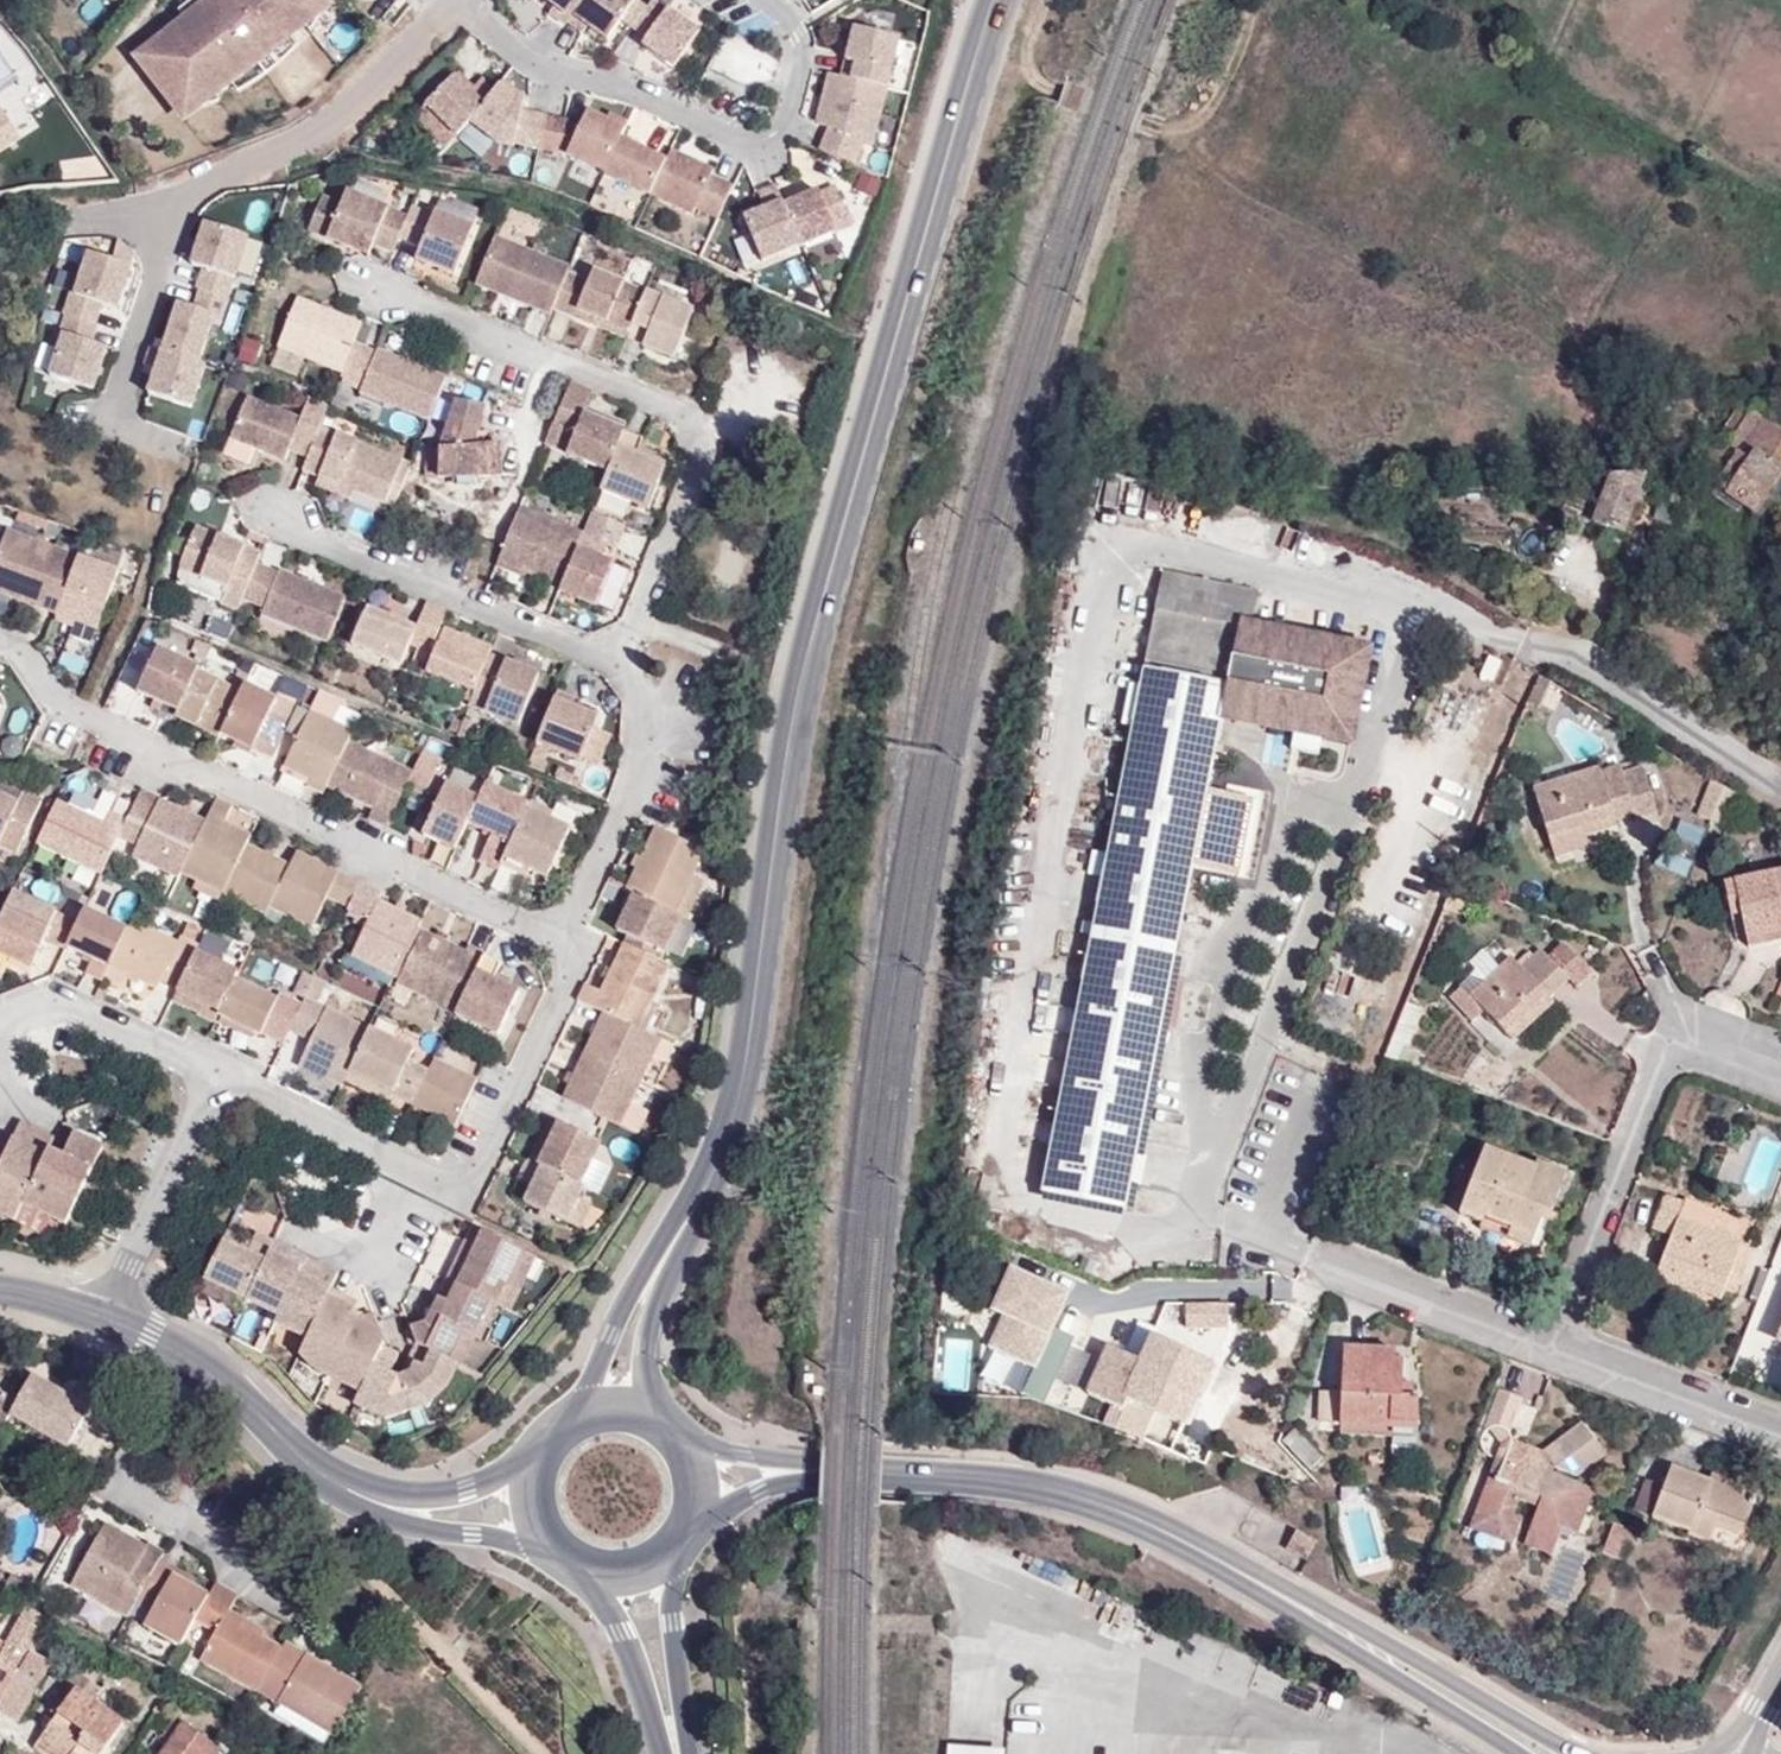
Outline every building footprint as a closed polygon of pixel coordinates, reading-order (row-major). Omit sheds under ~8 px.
[(132,58),(185,124),(339,1),(338,0),(204,0),(132,58)] [(588,28),(606,41),(635,0),(544,0),(586,31),(588,28)] [(668,10),(653,0),(648,8),(637,0),(635,0),(620,21),(647,40),(642,48),(674,70),(700,33),(668,10)] [(709,12),(691,0),(673,0),(672,2),(702,22),(709,12)] [(874,146),(900,41),(852,29),(840,77),(829,75),(817,123),(828,126),(827,129),(826,134),(819,150),(859,167),(864,155),(866,151),(865,151),(867,144),(874,146)] [(748,80),(759,55),(728,43),(718,67),(748,80)] [(564,154),(576,119),(528,102),(533,88),(497,75),(494,83),(447,66),(424,132),(506,161),(515,136),(564,154)] [(19,139),(0,111),(0,151),(19,139)] [(590,111),(568,154),(604,172),(626,129),(590,111)] [(758,190),(765,209),(744,218),(762,263),(801,247),(785,206),(783,202),(775,183),(758,190)] [(819,192),(785,206),(801,247),(836,233),(835,231),(856,223),(841,190),(819,192)] [(308,231),(369,256),(374,244),(389,210),(347,192),(341,206),(322,198),(308,231)] [(433,216),(412,207),(407,218),(399,237),(421,246),(416,260),(455,277),(474,228),(435,213),(433,216)] [(389,210),(374,244),(393,252),(399,237),(407,218),(389,210)] [(192,304),(174,298),(143,391),(192,407),(207,363),(199,360),(212,322),(218,324),(235,271),(250,276),(261,241),(248,237),(250,233),(202,217),(188,259),(201,263),(193,286),(198,287),(192,304)] [(134,252),(117,237),(112,256),(84,248),(77,272),(54,265),(48,286),(68,292),(104,302),(118,306),(134,252)] [(567,274),(569,268),(495,237),(476,284),(549,315),(553,309),(553,307),(567,274)] [(630,331),(645,294),(593,271),(588,283),(567,274),(553,307),(575,318),(579,311),(630,332),(630,331)] [(104,302),(68,292),(62,312),(44,307),(40,319),(61,325),(94,335),(104,302)] [(694,312),(646,292),(645,294),(630,331),(630,332),(629,335),(644,343),(644,346),(673,359),(694,312)] [(353,343),(362,324),(299,298),(279,345),(343,372),(353,343)] [(628,336),(629,335),(630,332),(579,311),(575,318),(576,318),(627,339),(628,336)] [(94,335),(61,325),(54,346),(39,341),(30,367),(95,388),(111,341),(94,335)] [(375,352),(353,343),(343,372),(341,376),(363,385),(360,391),(427,420),(445,378),(377,349),(375,352)] [(569,384),(555,417),(546,442),(567,451),(568,455),(608,472),(624,433),(582,415),(584,409),(584,408),(592,393),(569,384)] [(329,405),(310,397),(300,419),(246,396),(229,436),(257,447),(285,459),(289,448),(308,456),(320,427),(329,405)] [(503,445),(491,446),(476,446),(479,432),(485,406),(456,401),(440,450),(439,479),(504,477),(503,445)] [(626,427),(584,408),(584,409),(582,415),(624,433),(624,431),(626,427)] [(1716,486),(1756,514),(1780,476),(1780,418),(1767,408),(1760,419),(1751,411),(1732,437),(1744,447),(1716,486)] [(320,427),(308,456),(307,457),(303,470),(319,476),(353,490),(354,491),(385,504),(402,460),(320,427)] [(624,433),(608,472),(600,490),(646,510),(664,467),(660,465),(636,456),(639,449),(643,439),(624,431),(624,433)] [(476,446),(491,446),(491,433),(479,432),(476,446)] [(257,447),(229,436),(222,454),(249,466),(257,447)] [(1732,437),(1705,478),(1716,486),(1744,447),(1732,437)] [(636,456),(660,465),(663,458),(639,449),(636,456)] [(396,502),(410,464),(402,460),(385,504),(393,507),(396,502)] [(1648,474),(1611,476),(1602,503),(1589,498),(1581,519),(1623,534),(1648,474)] [(348,502),(354,491),(353,490),(319,476),(313,488),(348,502)] [(1773,526),(1780,515),(1780,476),(1756,514),(1758,515),(1773,526)] [(519,508),(503,546),(497,560),(561,586),(582,534),(519,508)] [(623,527),(590,513),(582,534),(561,586),(559,592),(594,606),(612,565),(595,558),(586,554),(592,540),(601,544),(614,550),(623,527)] [(221,603),(238,611),(244,598),(257,566),(261,554),(196,528),(179,569),(228,588),(221,603)] [(77,559),(6,532),(0,548),(0,593),(19,601),(29,595),(41,600),(39,608),(57,615),(77,559)] [(595,558),(601,544),(592,540),(586,554),(595,558)] [(118,571),(78,557),(77,559),(57,615),(55,621),(72,628),(74,622),(97,629),(118,571)] [(257,566),(244,598),(265,607),(262,614),(329,642),(346,600),(280,572),(280,575),(257,566)] [(1163,573),(1041,1192),(1126,1210),(1222,715),(1339,739),(1358,649),(1251,629),(1259,592),(1163,573)] [(1780,607),(1780,580),(1769,600),(1780,607)] [(417,627),(410,646),(430,654),(446,612),(427,602),(417,627)] [(351,647),(401,667),(410,646),(417,627),(368,606),(351,647)] [(474,693),(490,656),(492,651),(444,630),(426,673),(474,693)] [(138,693),(178,712),(199,672),(200,669),(158,649),(138,693)] [(474,693),(469,705),(518,726),(539,676),(490,656),(474,693)] [(178,712),(176,718),(219,738),(221,735),(241,692),(199,672),(178,712)] [(277,700),(245,684),(241,692),(221,735),(253,750),(264,726),(277,700)] [(558,692),(536,743),(581,761),(583,757),(594,728),(600,717),(573,707),(576,699),(558,692)] [(296,705),(279,696),(277,700),(264,726),(282,735),(296,705)] [(353,733),(310,712),(285,765),(312,778),(309,785),(324,793),(328,786),(348,744),(353,733)] [(594,728),(583,757),(599,764),(611,735),(594,728)] [(412,774),(348,744),(328,786),(374,809),(369,819),(387,828),(407,788),(412,774)] [(441,763),(421,754),(412,774),(407,788),(439,802),(422,835),(455,850),(468,824),(479,801),(447,786),(434,780),(441,763)] [(454,770),(441,763),(434,780),(447,786),(454,770)] [(1534,789),(1551,847),(1585,836),(1616,826),(1615,822),(1636,816),(1638,820),(1657,814),(1642,767),(1623,773),(1620,765),(1601,772),(1599,768),(1534,789)] [(528,807),(486,786),(479,801),(468,824),(492,835),(479,862),(498,872),(501,866),(528,807)] [(140,793),(127,821),(134,824),(146,829),(156,809),(159,801),(140,793)] [(0,801),(0,850),(15,858),(40,807),(22,797),(16,808),(0,801)] [(233,806),(217,799),(205,823),(181,873),(224,894),(247,846),(251,836),(225,823),(233,806)] [(181,812),(159,801),(156,809),(177,819),(181,812)] [(104,825),(57,802),(37,844),(101,876),(120,837),(127,821),(111,813),(104,825)] [(530,804),(528,807),(501,866),(517,874),(521,867),(535,875),(546,880),(569,832),(549,823),(552,815),(530,804)] [(146,829),(134,824),(128,839),(138,844),(133,855),(179,877),(181,873),(205,823),(181,812),(177,819),(156,809),(146,829)] [(134,824),(127,821),(120,837),(128,839),(134,824)] [(692,875),(704,850),(655,827),(632,877),(641,881),(634,897),(674,914),(692,875)] [(1585,836),(1551,847),(1554,858),(1589,847),(1585,836)] [(289,865),(247,846),(224,894),(266,914),(270,907),(289,865)] [(361,884),(296,853),(289,865),(270,907),(313,929),(328,897),(348,907),(361,884)] [(532,881),(535,875),(521,867),(517,874),(532,881)] [(1724,884),(1730,917),(1742,914),(1747,939),(1780,932),(1780,870),(1724,884)] [(680,918),(685,920),(703,880),(692,875),(674,914),(680,918)] [(632,877),(625,892),(627,894),(634,897),(641,881),(632,877)] [(380,894),(361,884),(348,907),(347,910),(368,920),(351,955),(393,979),(417,930),(421,922),(379,901),(380,894)] [(4,908),(0,919),(0,954),(30,969),(43,942),(56,912),(13,890),(4,908)] [(634,897),(627,894),(621,910),(626,912),(634,897)] [(664,954),(680,918),(674,914),(634,897),(626,912),(617,931),(627,936),(664,954)] [(128,930),(84,909),(78,923),(66,948),(92,959),(85,973),(103,982),(111,966),(128,930)] [(62,915),(56,912),(43,942),(48,944),(62,915)] [(78,923),(62,915),(48,944),(64,952),(66,948),(78,923)] [(162,980),(178,989),(196,953),(199,947),(181,937),(176,943),(132,921),(128,930),(111,966),(157,988),(162,980)] [(421,933),(417,930),(393,979),(398,980),(421,933)] [(1747,939),(1748,946),(1780,940),(1780,932),(1747,939)] [(456,1014),(484,955),(468,947),(464,953),(421,933),(398,980),(396,984),(456,1014)] [(664,954),(627,936),(623,943),(660,962),(664,954)] [(651,1002),(668,966),(660,962),(623,943),(601,992),(585,985),(576,1001),(604,1013),(638,1030),(651,1002)] [(1522,967),(1511,957),(1472,996),(1464,987),(1450,998),(1470,1022),(1485,1009),(1513,1041),(1554,1004),(1550,999),(1569,979),(1577,987),(1591,975),(1563,945),(1549,958),(1540,950),(1522,967)] [(215,1023),(218,1016),(236,980),(238,973),(196,953),(178,989),(176,991),(203,1003),(198,1014),(215,1023)] [(501,965),(484,955),(456,1014),(498,1035),(520,992),(494,979),(501,965)] [(283,1044),(289,1031),(302,1005),(280,993),(276,1001),(236,980),(218,1016),(261,1035),(263,1033),(283,1044)] [(203,1003),(176,991),(172,1002),(198,1014),(203,1003)] [(300,1065),(342,1087),(345,1081),(350,1073),(370,1030),(305,998),(302,1005),(289,1031),(312,1039),(300,1065)] [(657,1005),(651,1002),(638,1030),(644,1032),(657,1005)] [(584,1057),(639,1083),(651,1057),(658,1040),(644,1032),(638,1030),(604,1013),(584,1057)] [(394,1096),(413,1105),(428,1072),(408,1063),(414,1051),(370,1030),(350,1073),(373,1083),(369,1092),(390,1102),(394,1096)] [(666,1064),(673,1046),(658,1040),(651,1057),(666,1064)] [(428,1072),(434,1060),(414,1051),(408,1063),(428,1072)] [(629,1104),(639,1083),(584,1057),(563,1100),(618,1126),(629,1104)] [(455,1126),(477,1080),(434,1060),(428,1072),(413,1105),(455,1126)] [(345,1081),(369,1092),(373,1083),(350,1073),(345,1081)] [(618,1126),(635,1133),(645,1111),(629,1104),(618,1126)] [(538,1167),(580,1186),(600,1143),(550,1119),(542,1136),(550,1140),(538,1167)] [(54,1139),(21,1122),(8,1150),(3,1161),(0,1159),(0,1214),(15,1221),(19,1212),(48,1152),(54,1139)] [(61,1234),(101,1150),(72,1136),(61,1158),(48,1152),(19,1212),(61,1234)] [(1460,1214),(1482,1223),(1485,1217),(1535,1236),(1544,1210),(1551,1213),(1567,1174),(1537,1162),(1536,1168),(1485,1148),(1460,1214)] [(577,1203),(584,1189),(580,1186),(538,1167),(526,1161),(518,1179),(522,1183),(533,1187),(525,1203),(568,1224),(577,1203)] [(533,1187),(522,1183),(514,1198),(525,1203),(533,1187)] [(1678,1218),(1684,1203),(1665,1196),(1653,1227),(1671,1235),(1658,1272),(1706,1292),(1731,1303),(1753,1250),(1743,1247),(1744,1243),(1713,1230),(1678,1218)] [(588,1208),(577,1203),(568,1224),(578,1229),(588,1208)] [(1718,1216),(1684,1203),(1678,1218),(1713,1230),(1718,1216)] [(1485,1217),(1482,1223),(1482,1227),(1532,1246),(1535,1236),(1485,1217)] [(204,1280),(246,1300),(270,1252),(273,1244),(272,1244),(255,1236),(251,1243),(248,1252),(238,1248),(242,1239),(227,1231),(204,1280)] [(498,1305),(505,1309),(514,1292),(507,1289),(526,1253),(483,1232),(477,1246),(473,1255),(461,1250),(455,1264),(465,1269),(457,1286),(498,1305)] [(248,1252),(251,1243),(242,1239),(238,1248),(248,1252)] [(465,1241),(461,1250),(473,1255),(477,1246),(465,1241)] [(273,1244),(270,1252),(288,1260),(290,1252),(273,1244)] [(274,1323),(307,1339),(330,1291),(314,1283),(322,1267),(290,1252),(288,1260),(270,1252),(246,1300),(278,1315),(274,1323)] [(517,1294),(535,1257),(526,1253),(507,1289),(514,1292),(517,1294)] [(447,1280),(457,1286),(465,1269),(455,1264),(447,1280)] [(1003,1265),(985,1305),(996,1310),(983,1340),(1027,1360),(1054,1300),(1042,1295),(1047,1285),(1003,1265)] [(314,1283),(330,1291),(338,1275),(322,1267),(314,1283)] [(1706,1292),(1658,1272),(1653,1285),(1700,1304),(1706,1292)] [(447,1280),(438,1299),(449,1303),(457,1286),(447,1280)] [(483,1339),(498,1305),(457,1286),(449,1303),(438,1299),(427,1324),(411,1329),(416,1344),(450,1362),(464,1330),(476,1336),(483,1339)] [(316,1371),(361,1393),(382,1347),(384,1342),(374,1316),(357,1322),(351,1317),(353,1310),(344,1304),(346,1300),(330,1291),(307,1339),(299,1356),(316,1371)] [(458,1365),(461,1366),(476,1336),(464,1330),(450,1362),(458,1365)] [(1212,1364),(1152,1336),(1142,1361),(1129,1400),(1185,1427),(1212,1364)] [(361,1393),(355,1406),(387,1420),(429,1405),(449,1387),(458,1365),(450,1362),(416,1344),(408,1361),(414,1365),(411,1372),(399,1377),(390,1374),(399,1356),(382,1347),(361,1393)] [(1129,1400),(1142,1361),(1110,1346),(1088,1394),(1124,1410),(1129,1400)] [(1403,1362),(1394,1362),(1395,1350),(1344,1348),(1342,1393),(1322,1392),(1321,1423),(1341,1424),(1341,1427),(1417,1430),(1418,1398),(1413,1398),(1402,1398),(1402,1384),(1403,1362)] [(408,1361),(399,1377),(411,1372),(414,1365),(408,1361)] [(37,1373),(14,1415),(74,1448),(97,1407),(37,1373)] [(1402,1384),(1402,1398),(1413,1398),(1414,1384),(1402,1384)] [(19,1399),(0,1389),(0,1432),(19,1399)] [(1522,1399),(1500,1391),(1486,1430),(1487,1431),(1490,1429),(1492,1428),(1495,1427),(1498,1427),(1500,1427),(1503,1428),(1505,1429),(1508,1431),(1509,1433),(1522,1399)] [(1577,1476),(1589,1468),(1586,1464),(1583,1459),(1599,1446),(1582,1423),(1543,1452),(1529,1447),(1525,1457),(1508,1450),(1481,1522),(1508,1532),(1513,1516),(1519,1501),(1539,1508),(1529,1535),(1557,1546),(1563,1528),(1572,1532),(1580,1510),(1573,1507),(1581,1485),(1552,1474),(1549,1481),(1545,1480),(1552,1462),(1556,1464),(1554,1468),(1577,1476)] [(1341,1435),(1417,1439),(1417,1430),(1341,1427),(1341,1435)] [(1481,1522),(1508,1450),(1525,1457),(1529,1447),(1513,1440),(1509,1433),(1508,1431),(1505,1429),(1503,1428),(1500,1427),(1498,1427),(1495,1427),(1492,1428),(1490,1429),(1487,1431),(1490,1430),(1501,1444),(1468,1531),(1512,1548),(1523,1520),(1513,1516),(1508,1532),(1481,1522)] [(1583,1459),(1586,1464),(1603,1452),(1599,1446),(1583,1459)] [(1552,1474),(1554,1468),(1556,1464),(1552,1462),(1545,1480),(1549,1481),(1552,1474)] [(1664,1487),(1654,1519),(1689,1532),(1689,1534),(1709,1543),(1716,1526),(1742,1536),(1757,1497),(1732,1488),(1731,1489),(1719,1484),(1722,1477),(1713,1473),(1709,1481),(1673,1467),(1664,1487)] [(1731,1489),(1732,1488),(1734,1482),(1722,1477),(1719,1484),(1731,1489)] [(1632,1510),(1654,1519),(1664,1487),(1645,1479),(1632,1510)] [(1580,1510),(1572,1532),(1576,1533),(1592,1489),(1581,1485),(1573,1507),(1580,1510)] [(1634,1531),(1614,1523),(1602,1552),(1622,1560),(1634,1531)] [(71,1586),(128,1618),(135,1606),(160,1560),(165,1554),(148,1544),(147,1548),(106,1524),(71,1586)] [(1317,1542),(1297,1530),(1287,1548),(1308,1560),(1317,1542)] [(1553,1556),(1557,1546),(1529,1535),(1525,1546),(1553,1556)] [(178,1649),(195,1620),(208,1595),(194,1587),(172,1574),(175,1568),(160,1560),(135,1606),(151,1614),(142,1628),(178,1649)] [(172,1574),(194,1587),(197,1581),(175,1568),(172,1574)] [(257,1693),(257,1691),(281,1648),(263,1638),(243,1627),(247,1620),(230,1611),(237,1596),(216,1583),(208,1595),(195,1620),(217,1632),(201,1661),(257,1693)] [(266,1631),(247,1620),(243,1627),(263,1638),(266,1631)] [(29,1653),(31,1650),(9,1640),(7,1644),(0,1656),(0,1688),(7,1692),(29,1653)] [(257,1691),(335,1735),(362,1686),(285,1642),(281,1648),(257,1691)] [(0,1706),(0,1711),(20,1723),(52,1664),(29,1653),(7,1692),(0,1706)] [(69,1684),(96,1704),(104,1693),(77,1673),(69,1684)] [(96,1704),(69,1684),(50,1712),(56,1716),(37,1742),(54,1753),(104,1753),(125,1724),(96,1704)] [(220,1749),(184,1722),(161,1753),(216,1753),(220,1749)]
